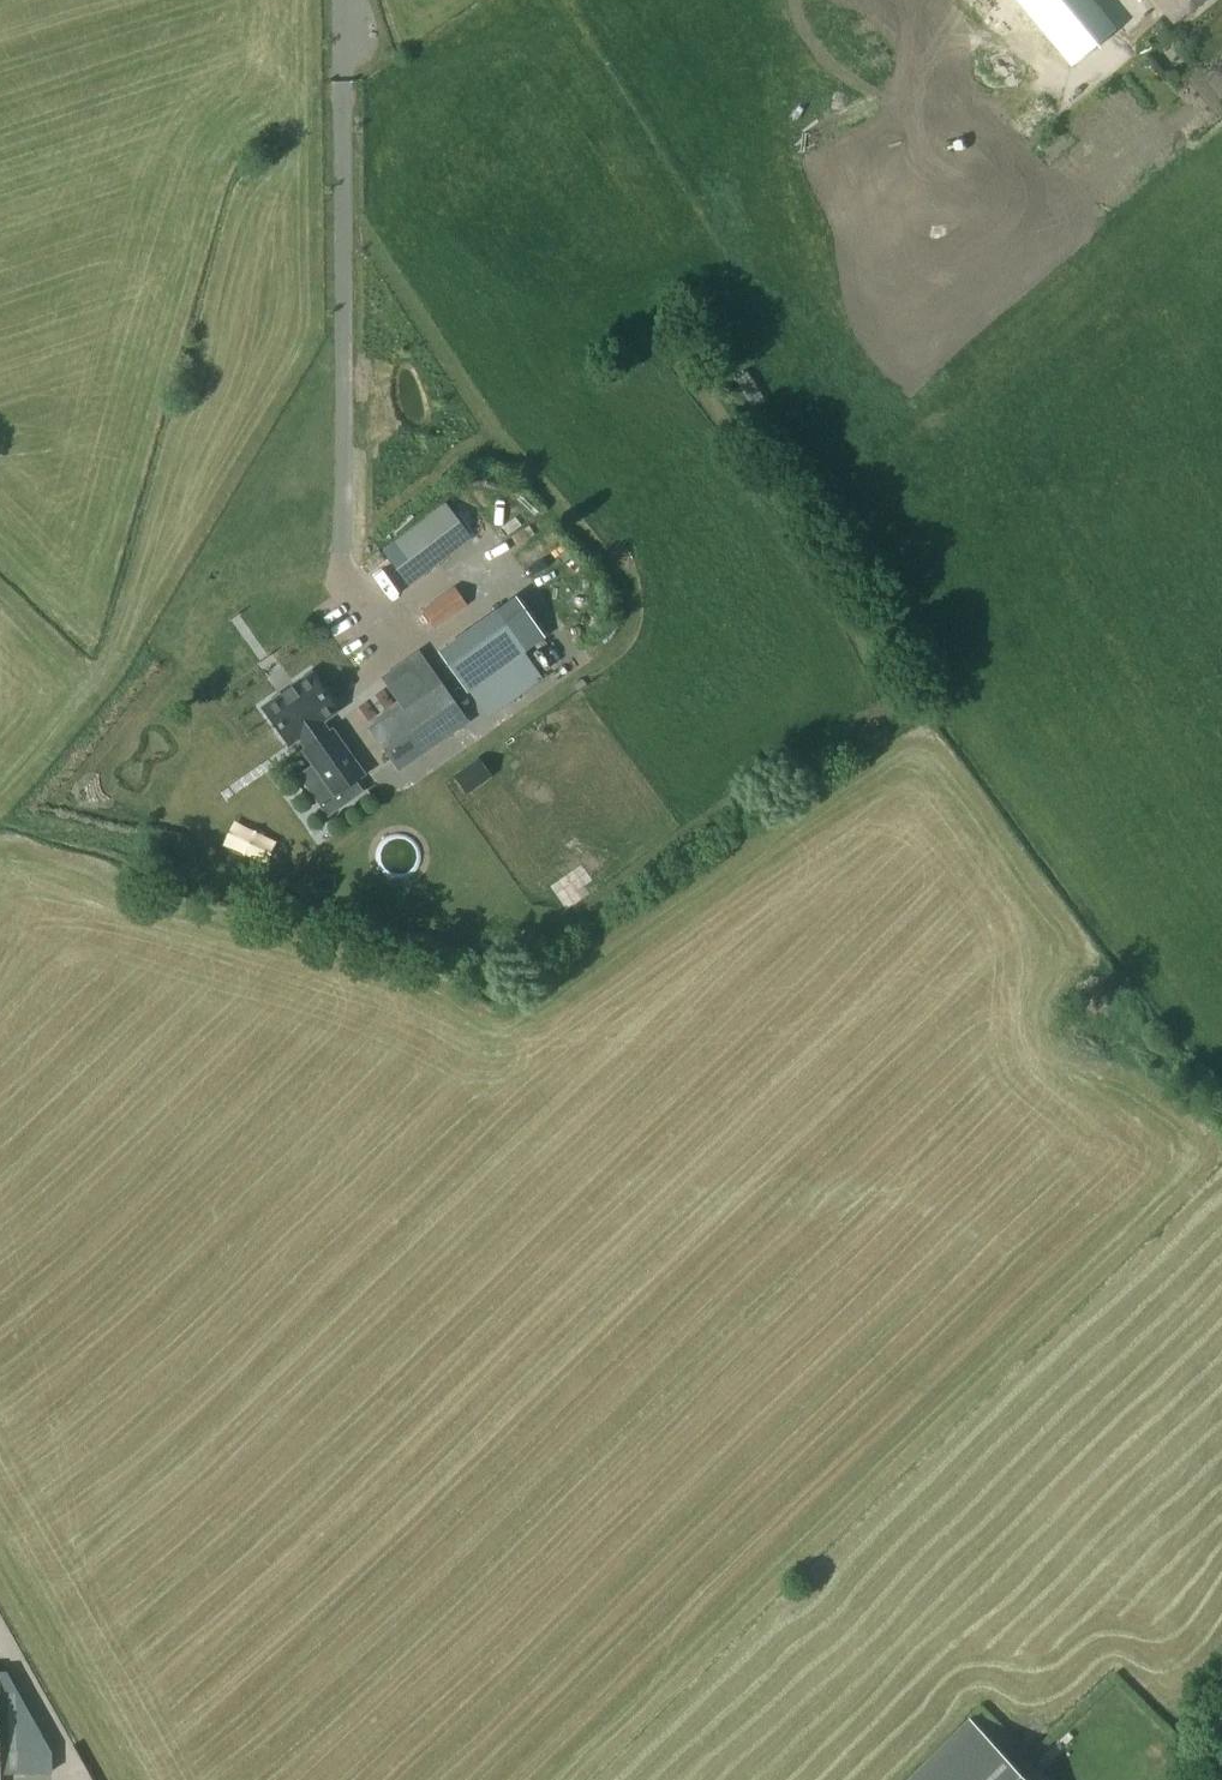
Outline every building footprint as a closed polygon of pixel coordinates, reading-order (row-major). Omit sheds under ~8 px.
[(1106,31),(1085,0),(1004,0),(1053,69),(1106,31)] [(1175,23),(1203,0),(1156,0),(1175,23)] [(445,505),(382,553),(407,586),(470,538),(445,505)] [(453,589),(422,611),(434,629),(466,606),(453,589)] [(493,613),(439,652),(467,694),(524,653),(493,613)] [(418,654),(384,678),(402,703),(436,679),(418,654)] [(280,696),(263,708),(287,743),(300,733),(309,745),(304,749),(335,792),(358,775),(327,732),(324,734),(315,723),(333,710),(308,676),(292,687),(290,685),(278,693),(280,696)] [(438,683),(371,730),(397,768),(465,721),(438,683)] [(1209,1721),(1221,1731),(1221,1705),(1209,1721)] [(972,1722),(914,1779),(1031,1779),(972,1722)]
